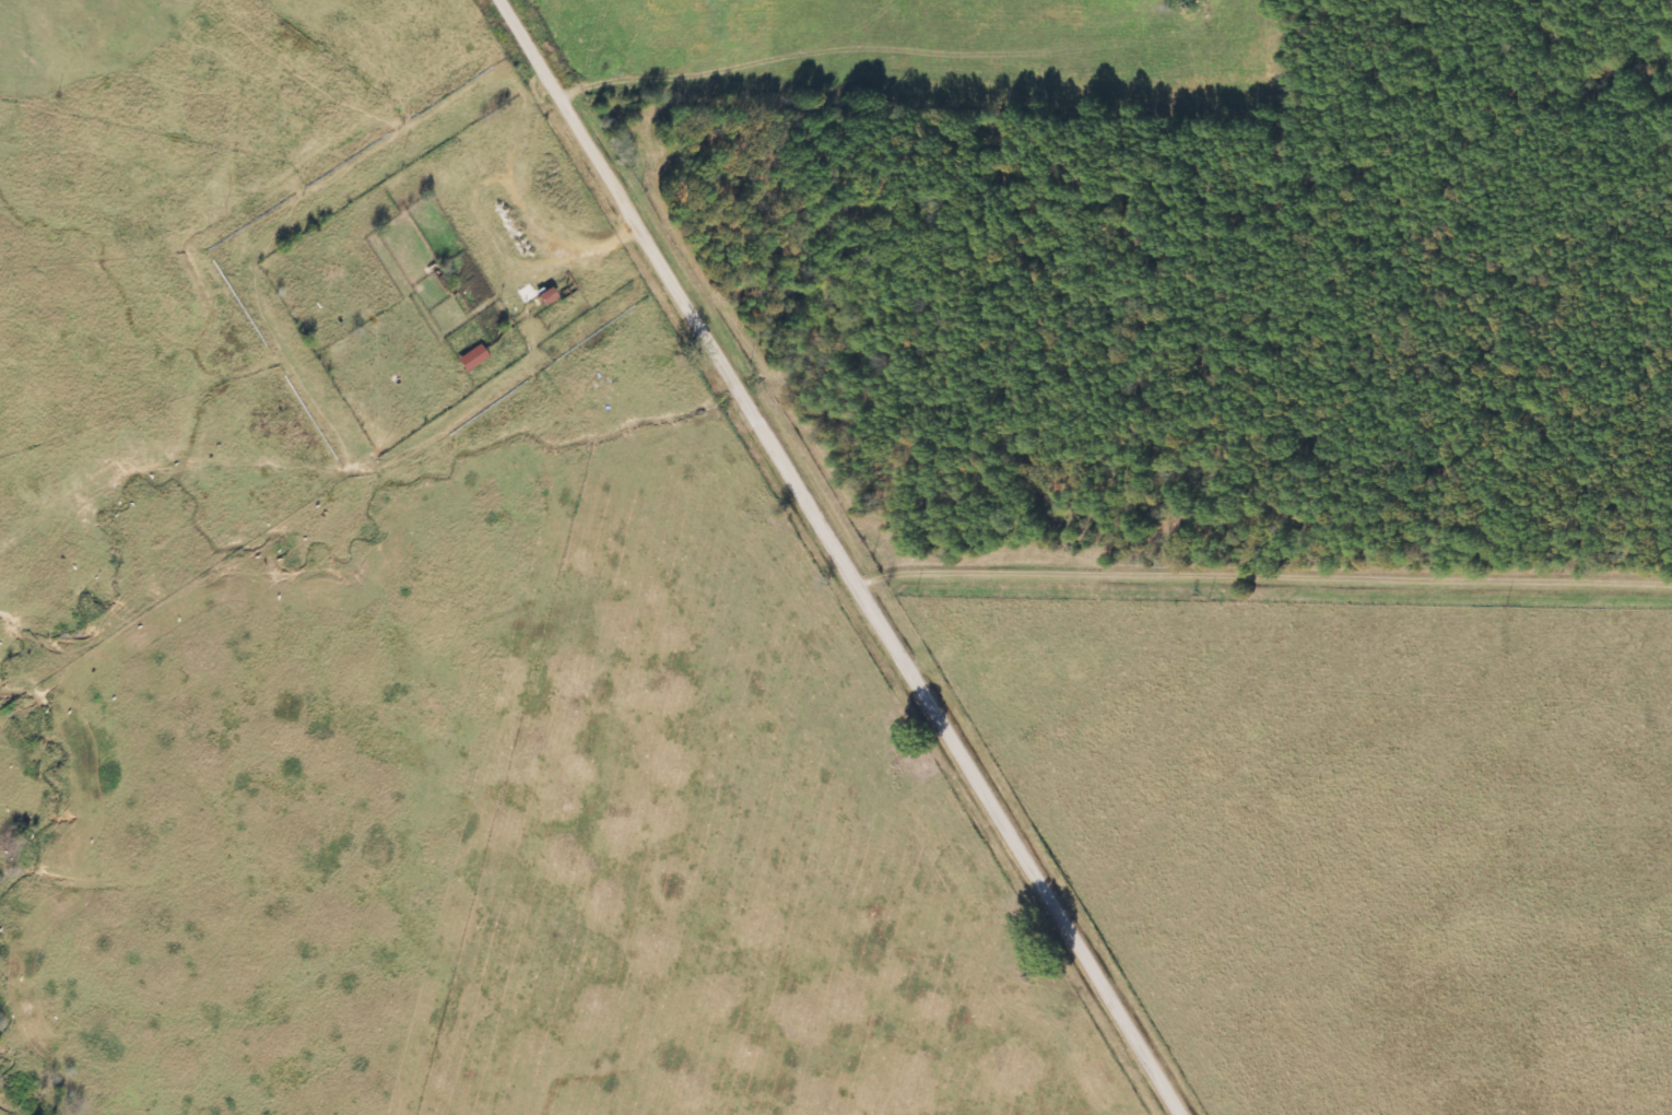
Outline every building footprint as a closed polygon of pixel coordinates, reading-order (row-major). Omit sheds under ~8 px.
[(470,372),(493,357),(484,344),(461,359),(470,372)]
